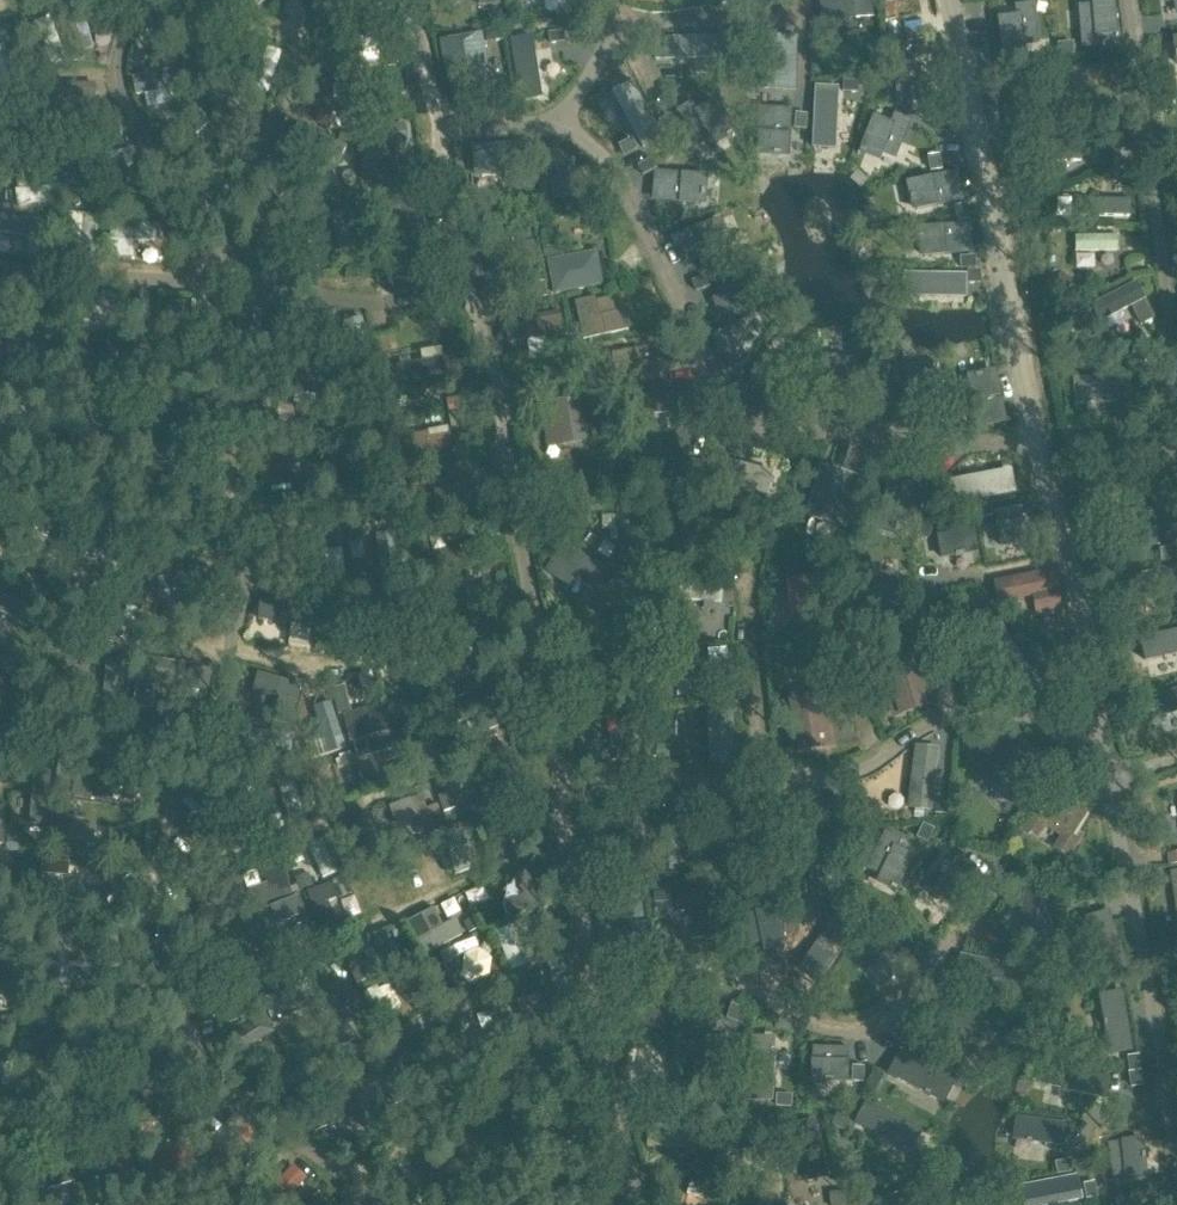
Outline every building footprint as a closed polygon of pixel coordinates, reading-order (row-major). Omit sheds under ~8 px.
[(876,17),(874,0),(818,0),(821,23),(876,17)] [(1082,7),(1085,47),(1102,46),(1101,35),(1120,34),(1117,0),(1094,0),(1094,6),(1082,7)] [(1000,18),(1006,53),(1025,50),(1024,44),(1038,42),(1032,3),(1014,5),(1015,16),(1000,18)] [(386,13),(335,16),(336,34),(357,33),(376,32),(387,32),(386,13)] [(489,75),(482,34),(441,40),(447,81),(489,75)] [(719,35),(654,37),(655,62),(720,59),(719,35)] [(754,35),(753,89),(799,89),(799,36),(754,35)] [(532,36),(510,39),(519,103),(541,100),(532,36)] [(0,46),(0,73),(6,89),(20,84),(6,44),(0,46)] [(259,75),(255,89),(268,93),(281,53),(268,49),(265,55),(259,75)] [(176,68),(133,76),(137,94),(145,92),(177,86),(180,85),(176,68)] [(632,80),(612,91),(643,149),(663,138),(632,80)] [(46,83),(45,108),(71,109),(94,109),(95,83),(46,83)] [(334,85),(330,128),(345,129),(349,87),(334,85)] [(816,85),(813,148),(837,149),(839,86),(816,85)] [(693,102),(677,111),(698,147),(711,140),(716,148),(735,137),(715,103),(699,113),(693,102)] [(200,105),(164,139),(177,153),(213,119),(200,105)] [(759,155),(788,157),(791,110),(762,108),(759,155)] [(872,116),(858,152),(879,160),(883,150),(896,156),(910,120),(893,113),(890,123),(872,116)] [(378,120),(357,123),(357,129),(363,177),(379,175),(375,144),(405,141),(403,124),(379,127),(378,120)] [(298,124),(290,141),(320,154),(334,160),(339,163),(347,146),(298,124)] [(525,141),(469,146),(472,179),(528,175),(525,141)] [(1080,142),(1031,144),(1032,164),(1081,162),(1080,142)] [(130,150),(78,157),(81,175),(133,167),(130,150)] [(575,198),(572,161),(536,164),(539,201),(575,198)] [(656,172),(654,199),(703,203),(705,176),(656,172)] [(960,173),(907,184),(913,213),(966,202),(960,173)] [(19,191),(16,191),(17,205),(61,200),(60,186),(47,188),(34,189),(19,191)] [(422,240),(411,192),(368,202),(373,222),(395,218),(401,245),(422,240)] [(1076,200),(1076,216),(1129,217),(1129,201),(1100,200),(1091,200),(1076,200)] [(669,234),(680,232),(676,210),(665,212),(669,234)] [(346,211),(332,214),(340,251),(354,248),(346,211)] [(42,238),(45,220),(0,214),(0,232),(42,238)] [(80,250),(80,256),(95,257),(99,216),(83,214),(80,250)] [(720,221),(672,240),(682,265),(730,247),(720,221)] [(112,222),(111,240),(135,241),(156,242),(156,224),(112,222)] [(971,224),(917,230),(921,260),(974,254),(971,224)] [(537,229),(493,235),(495,250),(524,245),(527,263),(541,261),(537,229)] [(1082,237),(1075,237),(1075,252),(1117,251),(1117,237),(1093,237),(1082,237)] [(561,259),(547,261),(554,293),(601,284),(598,270),(595,252),(562,258),(561,259)] [(721,298),(712,301),(718,316),(756,301),(751,288),(760,285),(752,265),(714,280),(721,298)] [(904,275),(904,300),(967,299),(967,275),(904,275)] [(1130,307),(1140,326),(1154,319),(1135,283),(1090,306),(1098,323),(1130,307)] [(595,298),(575,302),(583,339),(628,329),(624,311),(614,313),(599,317),(596,302),(595,298)] [(560,312),(506,322),(510,344),(564,334),(560,312)] [(361,318),(342,323),(355,376),(374,371),(361,318)] [(754,341),(744,322),(713,337),(728,367),(746,359),(741,348),(754,341)] [(575,361),(593,358),(591,343),(573,346),(575,361)] [(401,366),(377,371),(381,388),(451,374),(448,357),(442,358),(422,362),(410,364),(401,366)] [(767,357),(749,403),(774,413),(793,367),(767,357)] [(613,366),(603,367),(605,384),(663,380),(662,362),(623,365),(613,366)] [(921,379),(907,381),(912,421),(929,419),(928,410),(947,408),(942,369),(920,372),(921,379)] [(997,372),(967,378),(977,431),(1008,425),(997,372)] [(285,375),(283,393),(293,394),(317,397),(333,399),(336,381),(285,375)] [(1117,377),(1072,380),(1074,406),(1118,403),(1117,377)] [(686,393),(621,398),(623,421),(687,416),(686,393)] [(542,448),(587,442),(581,399),(536,405),(542,448)] [(413,440),(392,444),(396,466),(414,463),(453,455),(449,433),(429,437),(413,440)] [(711,458),(706,479),(769,495),(774,474),(711,458)] [(821,470),(806,516),(847,529),(862,483),(821,470)] [(383,471),(327,492),(334,510),(390,489),(383,471)] [(1013,472),(948,484),(952,505),(1017,492),(1013,472)] [(903,493),(890,489),(880,528),(897,533),(899,524),(917,529),(926,492),(905,487),(903,493)] [(449,497),(434,501),(438,520),(492,506),(487,488),(467,493),(449,497)] [(633,503),(616,504),(618,560),(635,559),(633,503)] [(1030,507),(995,513),(1001,550),(1036,544),(1030,507)] [(1143,512),(1102,517),(1105,540),(1114,539),(1116,553),(1158,547),(1156,528),(1146,529),(1143,512)] [(722,520),(676,518),(674,556),(720,558),(722,520)] [(972,518),(936,524),(943,560),(978,554),(972,518)] [(394,532),(377,535),(385,582),(401,580),(394,532)] [(114,536),(105,550),(120,560),(129,546),(114,536)] [(564,542),(544,572),(571,589),(581,574),(598,585),(608,571),(591,560),(564,542)] [(480,543),(428,557),(434,576),(485,562),(480,543)] [(342,549),(324,552),(332,608),(350,605),(342,549)] [(135,566),(128,579),(139,584),(149,589),(153,581),(150,574),(135,566)] [(881,570),(859,571),(862,607),(882,606),(883,619),(898,618),(896,576),(881,577),(881,570)] [(1164,570),(1111,583),(1116,604),(1169,591),(1164,570)] [(1054,571),(996,583),(1000,603),(1033,597),(1037,617),(1063,612),(1054,571)] [(175,574),(173,593),(178,594),(209,596),(226,598),(228,579),(175,574)] [(828,580),(788,581),(789,617),(820,616),(820,603),(829,603),(828,580)] [(673,583),(671,600),(723,604),(724,588),(673,583)] [(401,587),(383,589),(389,638),(407,636),(401,587)] [(27,627),(36,613),(0,591),(0,611),(27,627)] [(261,600),(259,620),(293,623),(312,625),(314,605),(261,600)] [(1002,629),(967,647),(992,693),(1026,675),(1002,629)] [(1138,642),(1144,665),(1176,656),(1176,631),(1138,642)] [(770,657),(774,682),(796,679),(792,654),(770,657)] [(919,656),(879,669),(894,715),(934,702),(919,656)] [(142,660),(136,708),(154,710),(154,709),(158,680),(173,682),(179,683),(182,665),(142,660)] [(419,665),(403,673),(421,712),(437,705),(419,665)] [(196,667),(194,683),(193,687),(210,690),(213,669),(196,667)] [(256,674),(252,691),(278,699),(272,722),(289,727),(301,688),(256,674)] [(363,697),(374,693),(369,674),(357,678),(363,697)] [(719,678),(676,683),(677,697),(720,693),(719,678)] [(347,700),(344,687),(331,690),(334,704),(347,700)] [(1157,695),(1163,716),(1176,712),(1176,690),(1157,695)] [(490,696),(446,713),(451,726),(474,717),(494,709),(490,696)] [(826,698),(785,705),(793,752),(834,745),(826,698)] [(868,702),(846,703),(848,739),(870,738),(868,702)] [(332,703),(315,708),(325,739),(330,754),(347,748),(332,703)] [(708,705),(709,766),(734,765),(733,704),(708,705)] [(387,705),(344,716),(351,743),(394,732),(387,705)] [(412,722),(394,729),(410,769),(428,762),(412,722)] [(239,731),(237,747),(269,750),(284,751),(291,752),(292,736),(239,731)] [(20,750),(22,736),(4,733),(2,747),(20,750)] [(395,733),(354,744),(358,760),(384,754),(399,750),(395,733)] [(1053,767),(1016,737),(982,779),(1018,809),(1053,767)] [(915,746),(907,809),(932,812),(939,749),(915,746)] [(33,772),(29,825),(47,826),(51,774),(33,772)] [(290,776),(276,781),(289,821),(304,816),(290,776)] [(76,778),(73,795),(122,804),(125,787),(89,780),(76,778)] [(1095,807),(1057,784),(1047,801),(1041,797),(1022,830),(1039,840),(1045,829),(1060,838),(1054,849),(1069,858),(1083,835),(1079,833),(1095,807)] [(420,795),(389,807),(402,842),(434,829),(420,795)] [(516,825),(509,808),(482,819),(499,859),(513,853),(503,830),(516,825)] [(366,811),(350,818),(355,832),(365,855),(382,848),(366,811)] [(905,852),(927,853),(927,828),(905,828),(905,852)] [(455,830),(439,837),(455,877),(472,871),(455,830)] [(886,832),(867,872),(880,878),(877,885),(898,895),(916,858),(898,850),(903,840),(886,832)] [(820,849),(806,851),(811,894),(830,892),(829,882),(847,880),(842,839),(819,841),(820,849)] [(322,841),(309,847),(322,879),(336,874),(322,841)] [(430,842),(386,861),(393,877),(437,858),(430,842)] [(267,885),(251,889),(256,908),(273,904),(272,900),(292,895),(281,854),(258,861),(262,875),(265,874),(267,885)] [(950,854),(924,888),(952,909),(978,875),(950,854)] [(44,861),(43,874),(69,876),(70,863),(44,861)] [(195,914),(190,930),(207,926),(251,907),(235,870),(220,876),(224,886),(230,899),(195,914)] [(639,870),(618,872),(625,922),(646,919),(639,870)] [(521,897),(505,902),(509,917),(541,908),(530,871),(515,876),(521,897)] [(322,886),(307,892),(323,935),(338,929),(328,902),(322,886)] [(700,940),(720,938),(716,887),(676,890),(678,912),(697,910),(700,940)] [(60,889),(59,905),(106,908),(108,892),(60,889)] [(1050,941),(1056,896),(1025,891),(1018,936),(1050,941)] [(299,898),(242,922),(249,938),(270,929),(306,914),(299,898)] [(738,904),(746,947),(760,944),(762,952),(785,947),(777,907),(758,911),(756,900),(738,904)] [(1108,913),(1087,920),(1107,980),(1128,973),(1108,913)] [(834,918),(797,971),(816,984),(852,930),(834,918)] [(429,934),(415,941),(423,957),(462,937),(454,921),(443,927),(429,934)] [(891,925),(862,958),(872,967),(867,973),(884,989),(912,959),(898,946),(905,938),(891,925)] [(510,928),(495,933),(510,972),(525,967),(510,928)] [(365,963),(347,971),(355,987),(400,967),(392,950),(365,963)] [(960,956),(955,980),(1014,993),(1019,968),(960,956)] [(837,986),(845,1009),(873,998),(865,976),(837,986)] [(297,990),(264,1004),(270,1019),(317,999),(310,984),(297,990)] [(376,988),(363,994),(380,1031),(393,1024),(389,1015),(378,992),(376,988)] [(1123,994),(1102,997),(1111,1057),(1133,1054),(1123,994)] [(336,996),(317,1004),(336,1051),(355,1043),(336,996)] [(110,998),(94,1005),(101,1020),(117,1013),(110,998)] [(933,998),(922,1017),(978,1047),(988,1028),(933,998)] [(630,1001),(622,1018),(663,1037),(671,1020),(630,1001)] [(244,1002),(222,1008),(227,1028),(249,1022),(244,1002)] [(264,1016),(216,1045),(227,1062),(274,1033),(264,1016)] [(693,1101),(705,1102),(728,1103),(731,1040),(708,1039),(706,1065),(695,1064),(693,1101)] [(753,1040),(751,1103),(772,1104),(774,1041),(753,1040)] [(813,1048),(812,1085),(848,1085),(848,1048),(813,1048)] [(898,1057),(888,1077),(945,1106),(955,1086),(898,1057)] [(1051,1066),(1045,1086),(1104,1101),(1109,1081),(1051,1066)] [(384,1120),(362,1071),(317,1090),(326,1111),(351,1100),(364,1129),(384,1120)] [(865,1105),(855,1125),(913,1152),(922,1132),(865,1105)] [(1017,1119),(1014,1140),(1064,1146),(1066,1125),(1017,1119)] [(216,1157),(211,1163),(226,1175),(261,1132),(246,1120),(216,1157)] [(794,1125),(805,1183),(827,1179),(815,1120),(794,1125)] [(1143,1141),(1107,1144),(1110,1180),(1146,1176),(1143,1141)] [(259,1204),(260,1204),(283,1204),(307,1180),(294,1168),(284,1178),(268,1195),(259,1204)] [(1019,1186),(1023,1204),(1055,1204),(1082,1200),(1078,1176),(1019,1186)] [(874,1204),(922,1204),(932,1199),(921,1179),(874,1204)] [(687,1195),(722,1204),(724,1204),(728,1192),(691,1181),(687,1195)]
